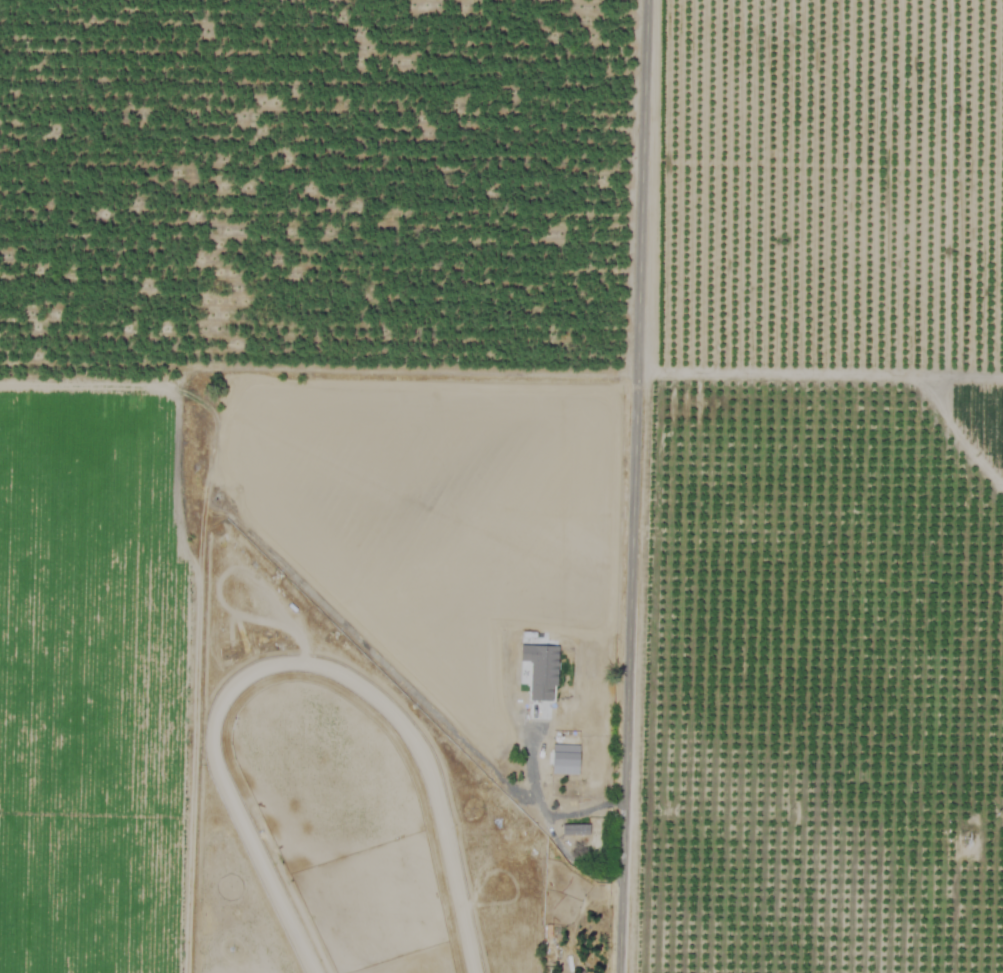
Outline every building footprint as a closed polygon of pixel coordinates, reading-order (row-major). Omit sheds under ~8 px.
[(529,700),(551,701),(552,686),(556,686),(557,646),(520,645),(519,661),(530,661),(529,700)] [(577,774),(578,745),(552,744),(551,773),(577,774)] [(562,835),(588,834),(588,824),(561,824),(562,835)]
